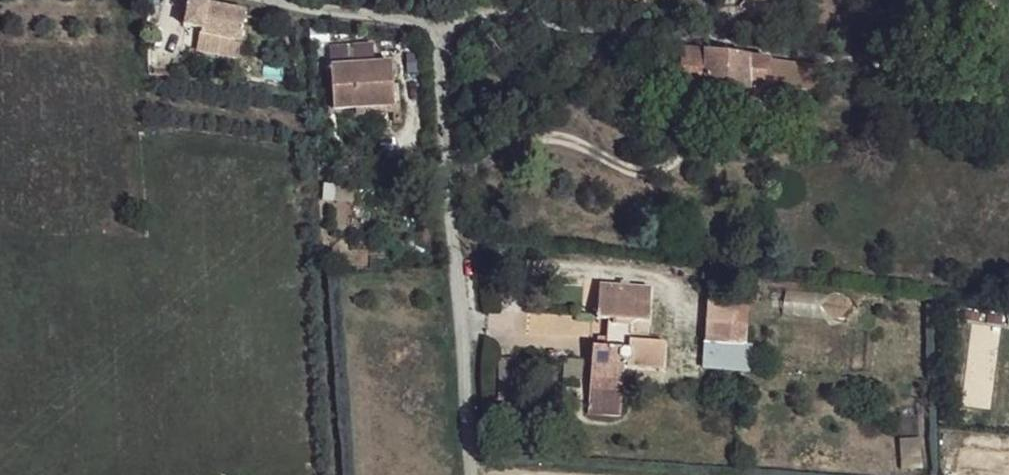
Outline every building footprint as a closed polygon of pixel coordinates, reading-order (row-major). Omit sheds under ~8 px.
[(188,0),(183,26),(202,29),(201,34),(240,41),(245,11),(188,0)] [(201,34),(200,33),(196,52),(237,59),(240,41),(201,34)] [(329,47),(330,67),(373,64),(372,44),(329,47)] [(679,50),(674,89),(744,98),(744,93),(816,102),(820,66),(679,50)] [(330,67),(333,109),(394,105),(391,63),(373,64),(330,67)] [(634,114),(633,126),(644,127),(646,116),(634,114)] [(599,285),(596,318),(608,319),(606,347),(592,347),(589,390),(622,392),(624,361),(627,362),(626,366),(662,369),(665,343),(647,341),(629,340),(631,321),(648,322),(651,288),(599,285)] [(708,301),(704,342),(744,344),(746,323),(733,323),(734,303),(708,301)] [(747,303),(734,303),(733,323),(746,323),(747,303)] [(648,322),(631,321),(629,340),(647,341),(648,322)] [(744,344),(704,342),(702,370),(742,372),(744,344)] [(622,392),(589,390),(588,413),(620,415),(622,392)]
